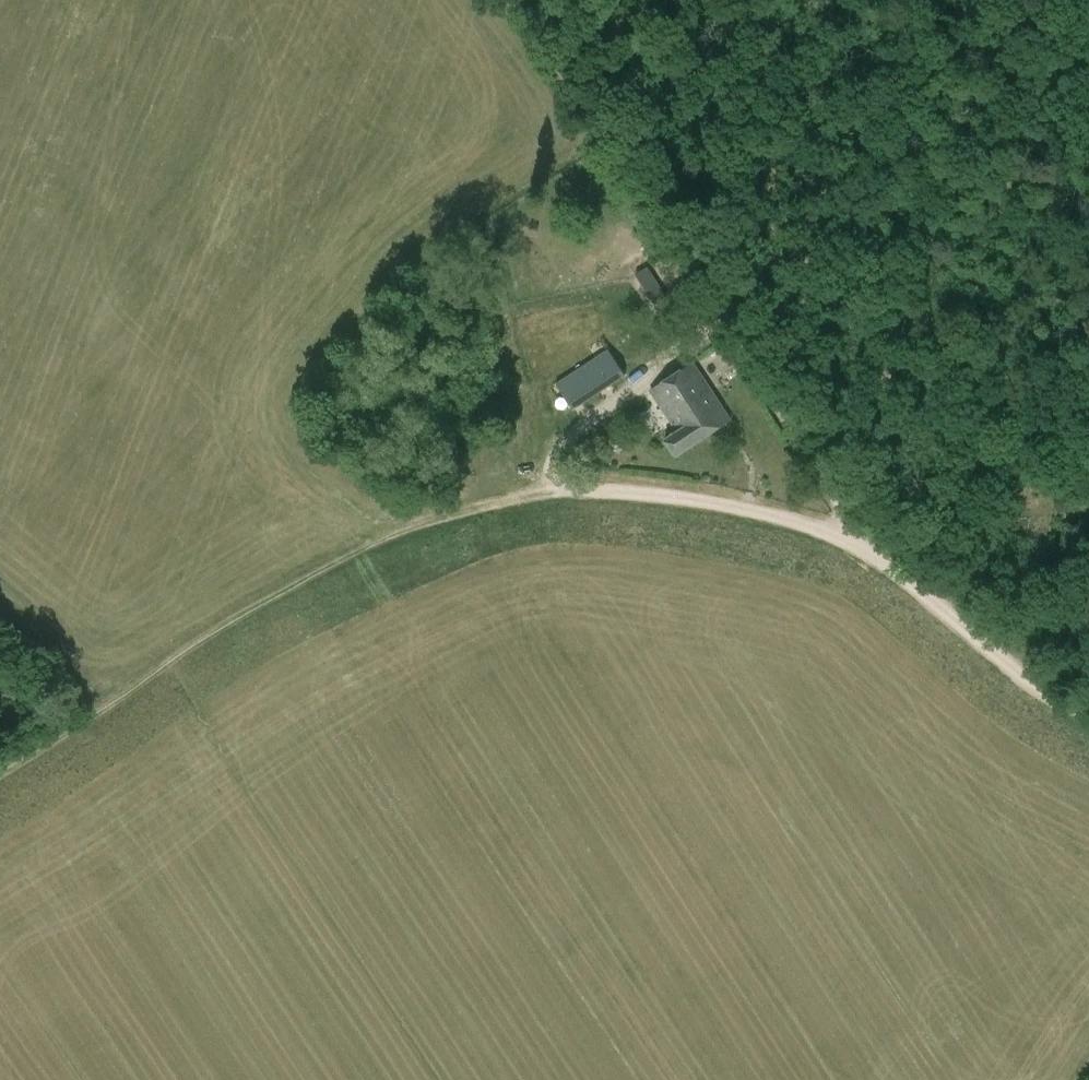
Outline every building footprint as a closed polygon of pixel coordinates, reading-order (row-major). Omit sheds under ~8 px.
[(607,352),(564,380),(578,402),(623,373),(607,352)] [(675,457),(730,419),(692,363),(649,392),(677,433),(664,441),(675,457)]
